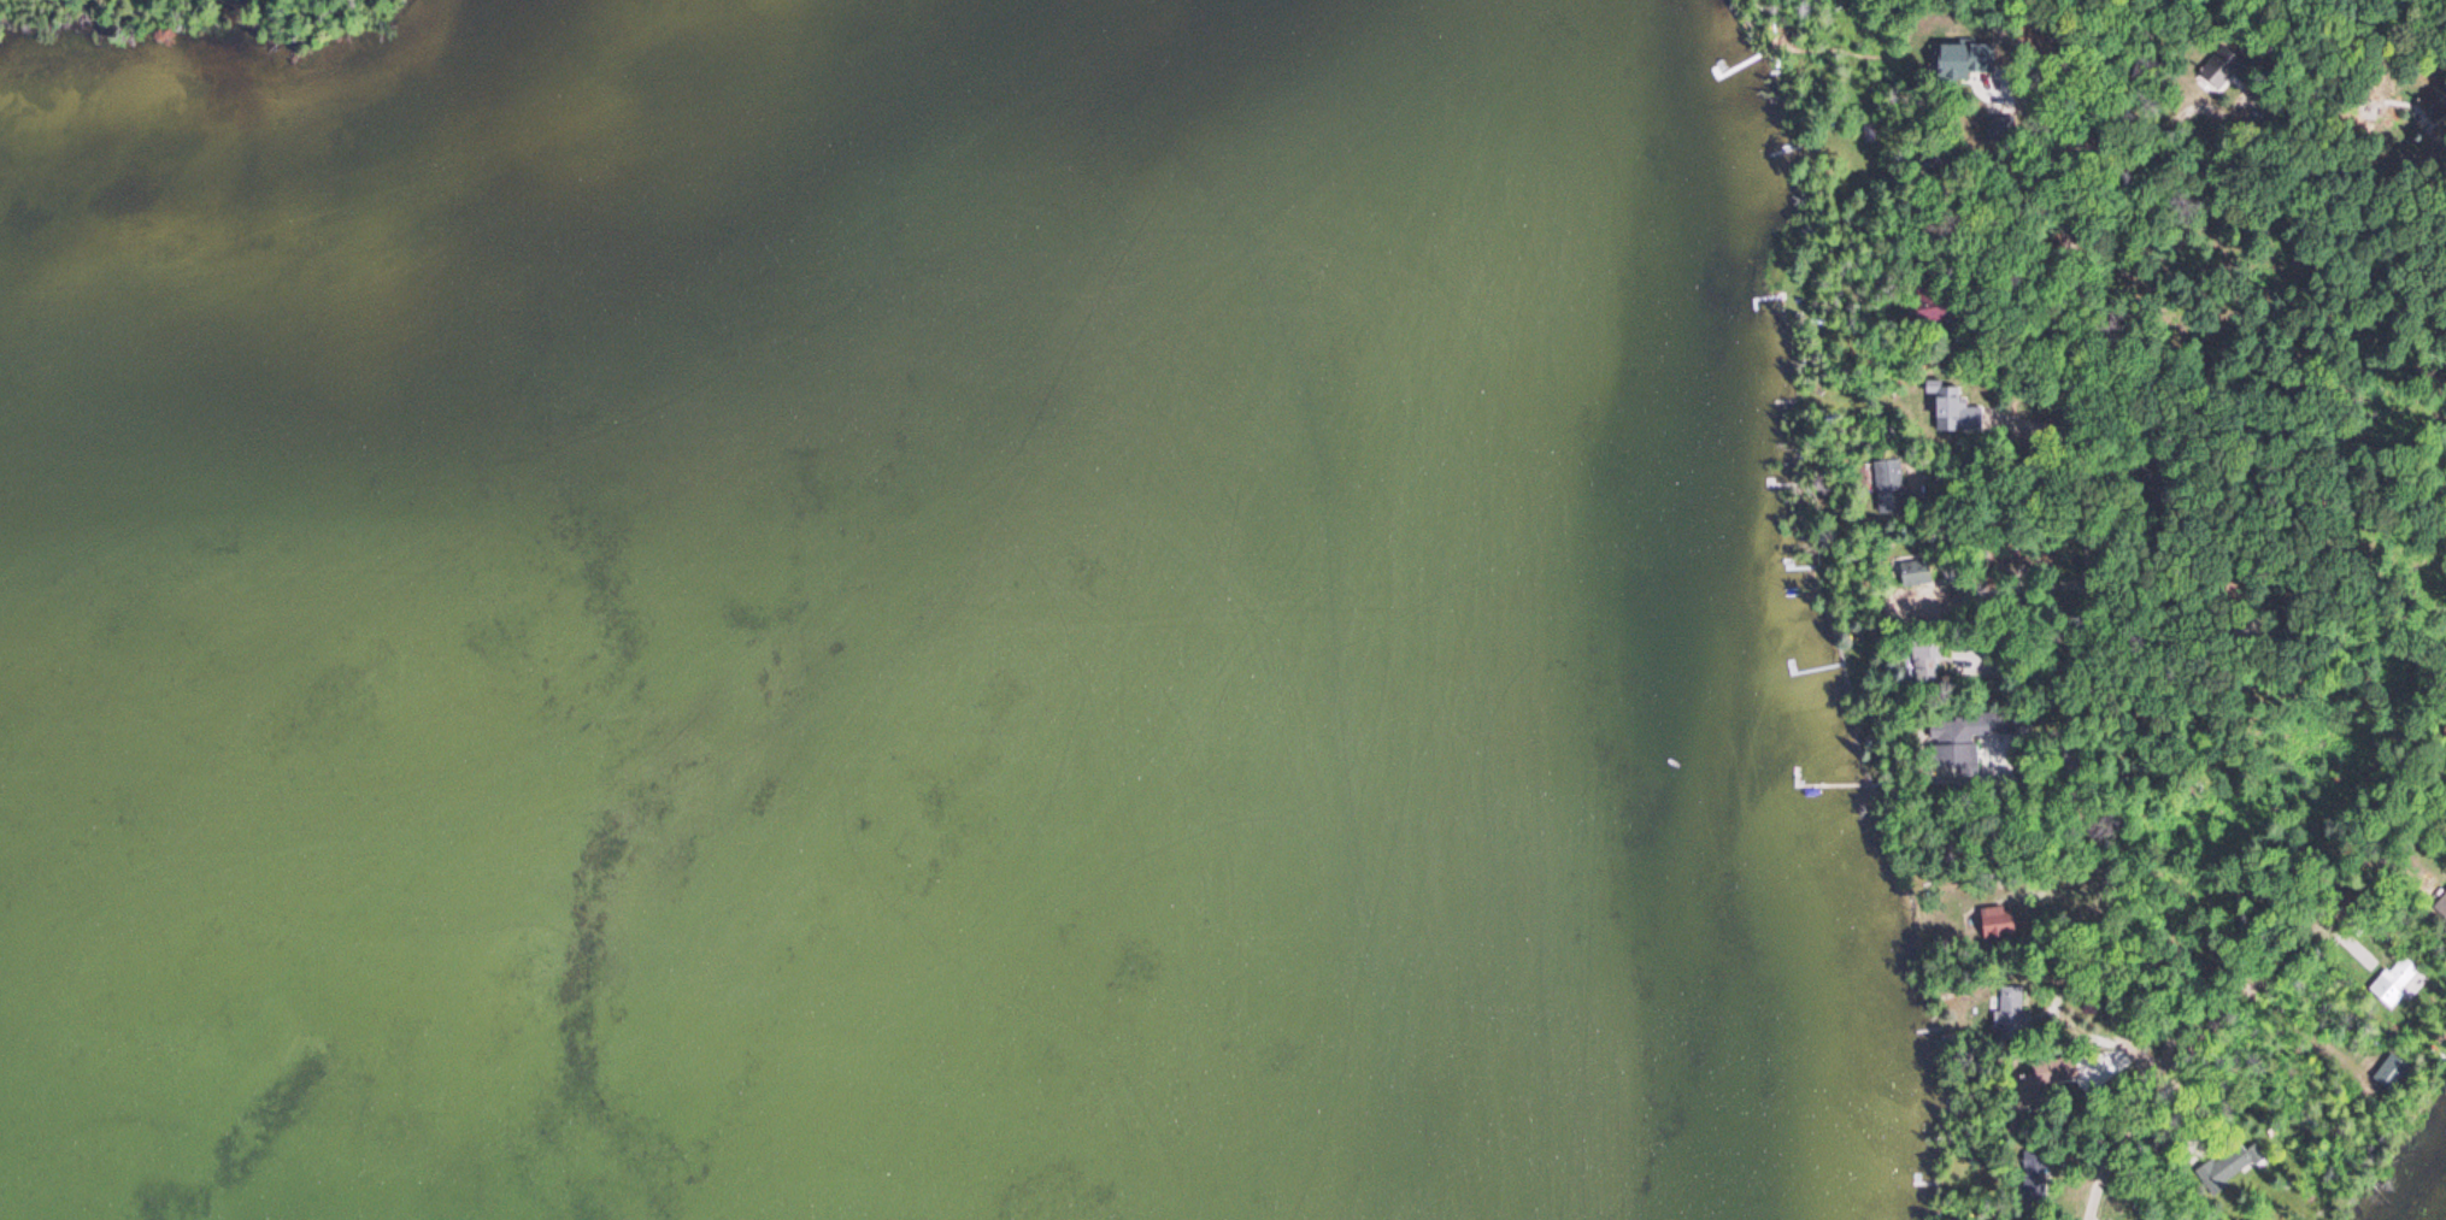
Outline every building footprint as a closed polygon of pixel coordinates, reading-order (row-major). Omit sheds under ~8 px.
[(2390,1010),(2405,995),(2401,991),(2419,973),(2402,956),(2369,989),(2390,1010)]
